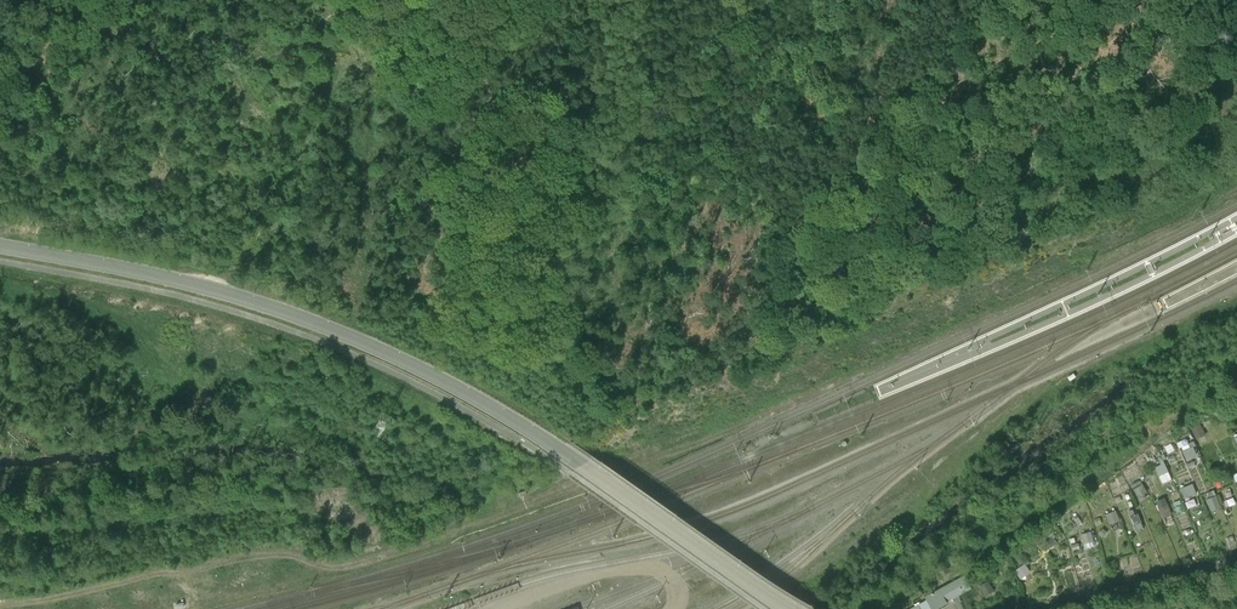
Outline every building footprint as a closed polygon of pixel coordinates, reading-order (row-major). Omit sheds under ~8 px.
[(1200,420),(1190,424),(1196,438),(1206,434),(1200,420)] [(1185,458),(1198,455),(1196,446),(1183,449),(1185,458)] [(1154,466),(1159,475),(1169,470),(1164,460),(1154,466)] [(1137,498),(1148,494),(1143,480),(1132,485),(1137,498)] [(1185,496),(1196,494),(1194,483),(1182,486),(1185,496)] [(1212,510),(1222,507),(1217,495),(1207,498),(1212,510)] [(1163,518),(1172,514),(1164,497),(1155,501),(1163,518)] [(1105,513),(1110,524),(1120,520),(1116,509),(1105,513)] [(1136,528),(1143,525),(1138,512),(1130,516),(1136,528)] [(1091,530),(1081,534),(1084,543),(1094,539),(1091,530)] [(973,590),(966,575),(924,595),(926,600),(907,608),(933,608),(973,590)]
